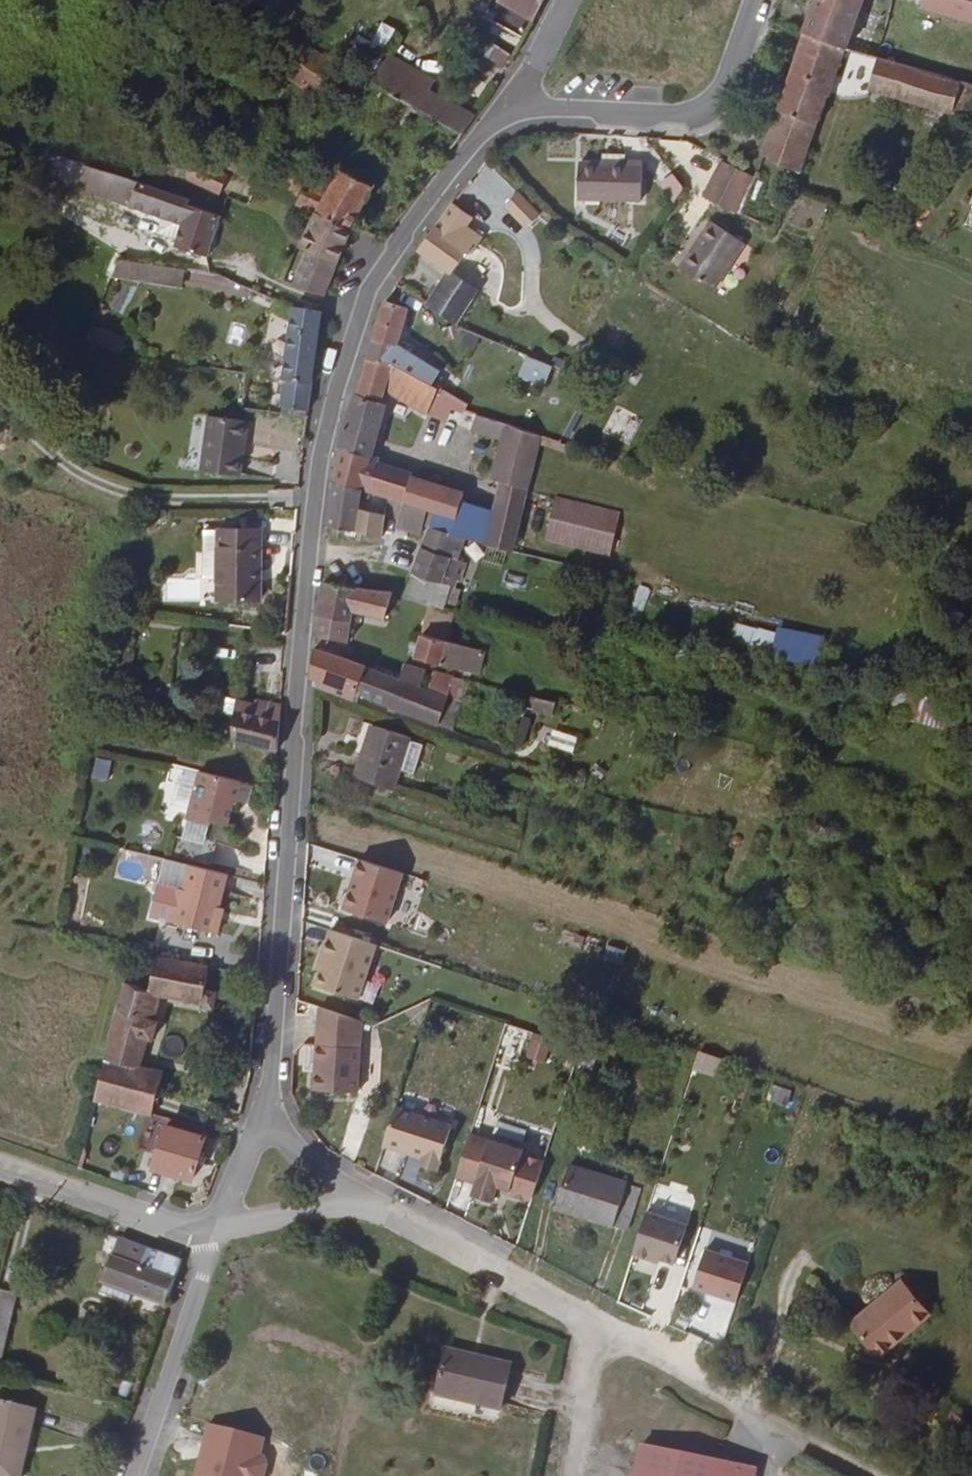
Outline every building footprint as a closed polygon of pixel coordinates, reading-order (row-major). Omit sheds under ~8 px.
[(534,11),(522,2),(522,0),(495,0),(529,20),(534,11)] [(540,0),(522,0),(522,2),(534,11),(540,0)] [(802,31),(843,45),(854,15),(859,0),(813,0),(802,31)] [(843,45),(864,52),(873,22),(854,15),(843,45)] [(843,45),(802,31),(760,151),(797,168),(843,45)] [(291,78),(330,102),(347,72),(309,48),(291,78)] [(971,116),(971,84),(876,56),(867,90),(971,121),(971,116)] [(456,133),(467,119),(425,94),(432,84),(387,58),(374,83),(456,133)] [(734,210),(752,174),(719,158),(701,193),(734,210)] [(641,202),(642,163),(625,163),(622,159),(600,159),(599,167),(579,166),(578,201),(641,202)] [(176,192),(81,160),(71,188),(86,194),(89,191),(158,216),(167,218),(176,192)] [(304,184),(294,202),(313,211),(322,216),(343,226),(367,182),(341,168),(326,195),(304,184)] [(659,183),(672,201),(681,188),(670,174),(659,183)] [(189,196),(176,192),(167,218),(178,222),(188,197),(189,196)] [(458,262),(436,298),(462,315),(484,277),(463,263),(475,238),(465,232),(478,209),(458,195),(433,225),(424,240),(458,262)] [(527,229),(540,216),(518,196),(506,208),(527,229)] [(217,211),(188,197),(178,222),(172,237),(170,243),(201,254),(217,211)] [(322,216),(313,211),(297,246),(308,251),(322,216)] [(167,218),(158,216),(154,229),(162,232),(167,218)] [(332,262),(343,226),(322,216),(308,251),(332,262)] [(167,218),(162,232),(172,237),(178,222),(167,218)] [(722,287),(752,243),(713,219),(684,263),(722,287)] [(321,292),(332,262),(308,251),(298,272),(294,285),(321,292)] [(116,257),(109,273),(128,276),(135,260),(116,257)] [(173,283),(177,266),(135,260),(128,276),(173,283)] [(209,277),(206,290),(239,298),(242,285),(209,277)] [(376,332),(401,339),(410,302),(389,295),(385,301),(376,332)] [(280,409),(307,411),(319,311),(288,307),(280,409)] [(86,324),(80,338),(98,344),(104,332),(86,324)] [(104,332),(98,344),(115,351),(120,338),(104,332)] [(421,372),(425,362),(401,339),(376,332),(371,350),(421,372)] [(485,543),(511,551),(525,486),(534,438),(565,447),(568,441),(462,406),(465,394),(421,372),(371,350),(342,447),(369,450),(386,402),(382,399),(388,386),(468,427),(470,423),(499,434),(491,477),(497,479),(493,504),(485,543)] [(526,358),(518,376),(544,387),(552,368),(526,358)] [(238,472),(241,452),(234,451),(241,418),(210,413),(199,465),(238,472)] [(234,451),(241,452),(247,419),(241,418),(234,451)] [(378,455),(369,450),(342,447),(336,480),(361,487),(369,489),(376,462),(378,455)] [(453,531),(461,493),(376,462),(369,489),(388,494),(386,511),(400,514),(406,496),(436,505),(432,520),(430,524),(453,531)] [(361,487),(336,480),(329,525),(354,527),(361,487)] [(369,489),(361,487),(354,527),(382,533),(386,511),(388,494),(369,489)] [(463,535),(485,543),(493,504),(461,493),(453,531),(463,535)] [(406,496),(400,514),(399,518),(422,525),(424,517),(432,520),(436,505),(406,496)] [(606,556),(618,519),(554,500),(544,538),(606,556)] [(455,557),(463,535),(453,531),(430,524),(423,545),(455,557)] [(221,525),(216,592),(253,595),(258,527),(221,525)] [(454,579),(460,559),(455,557),(423,545),(413,571),(438,580),(440,574),(454,579)] [(443,605),(450,585),(438,580),(413,571),(405,594),(430,601),(418,633),(445,641),(455,608),(443,605)] [(387,586),(322,576),(321,580),(386,591),(387,586)] [(386,591),(321,580),(316,615),(344,624),(348,609),(381,616),(386,591)] [(344,624),(316,615),(313,637),(340,644),(344,624)] [(734,626),(732,646),(774,651),(776,632),(734,626)] [(410,659),(471,673),(477,653),(445,641),(418,633),(415,641),(407,639),(404,648),(412,650),(410,659)] [(308,677),(313,679),(351,694),(360,666),(312,649),(308,677)] [(398,665),(395,677),(385,707),(407,715),(416,688),(422,671),(398,665)] [(395,677),(360,666),(351,694),(385,707),(395,677)] [(407,715),(444,729),(463,681),(427,673),(422,690),(416,688),(407,715)] [(156,708),(161,689),(135,681),(129,699),(156,708)] [(908,693),(902,721),(934,728),(941,700),(908,693)] [(233,710),(225,739),(274,753),(277,706),(254,699),(253,701),(236,700),(233,710)] [(549,706),(531,700),(528,711),(546,717),(549,706)] [(361,750),(353,778),(391,791),(408,738),(375,728),(367,752),(361,750)] [(572,754),(577,739),(553,731),(548,746),(572,754)] [(233,805),(239,785),(197,772),(184,819),(207,825),(208,821),(223,825),(231,805),(233,805)] [(359,859),(340,914),(387,930),(406,874),(359,859)] [(216,905),(225,872),(189,862),(183,887),(159,881),(150,912),(208,929),(216,905)] [(222,907),(216,905),(208,929),(214,930),(222,907)] [(357,1001),(374,946),(328,930),(318,960),(322,962),(314,987),(357,1001)] [(206,997),(214,962),(132,945),(117,1000),(155,1010),(157,1011),(163,988),(206,997)] [(155,1010),(117,1000),(111,1020),(149,1030),(155,1010)] [(360,1021),(316,1007),(311,1090),(355,1092),(360,1021)] [(162,1013),(157,1011),(155,1010),(149,1030),(151,1031),(157,1033),(162,1013)] [(144,1058),(151,1031),(149,1030),(111,1020),(105,1047),(144,1058)] [(105,1047),(95,1088),(155,1105),(163,1074),(165,1064),(144,1058),(105,1047)] [(788,1107),(794,1090),(771,1082),(766,1099),(788,1107)] [(393,1107),(381,1143),(421,1156),(418,1165),(435,1170),(450,1125),(393,1107)] [(169,1116),(155,1158),(191,1169),(205,1129),(169,1116)] [(523,1200),(530,1198),(542,1161),(520,1154),(520,1150),(468,1132),(454,1177),(473,1183),(469,1195),(490,1203),(495,1187),(508,1190),(510,1196),(523,1200)] [(626,1230),(635,1202),(622,1198),(625,1185),(566,1167),(552,1208),(626,1230)] [(127,1289),(165,1304),(180,1261),(120,1239),(105,1280),(106,1281),(127,1289)] [(124,1300),(127,1289),(106,1281),(103,1293),(124,1300)] [(874,1359),(928,1316),(900,1283),(848,1326),(874,1359)] [(340,1363),(264,1339),(224,1458),(279,1475),(302,1475),(340,1363)] [(499,1410),(511,1365),(449,1349),(438,1394),(499,1410)] [(0,1397),(0,1448),(15,1451),(27,1402),(0,1397)] [(721,1460),(638,1443),(631,1475),(718,1475),(721,1460)] [(718,1475),(751,1475),(752,1467),(721,1460),(718,1475)]
